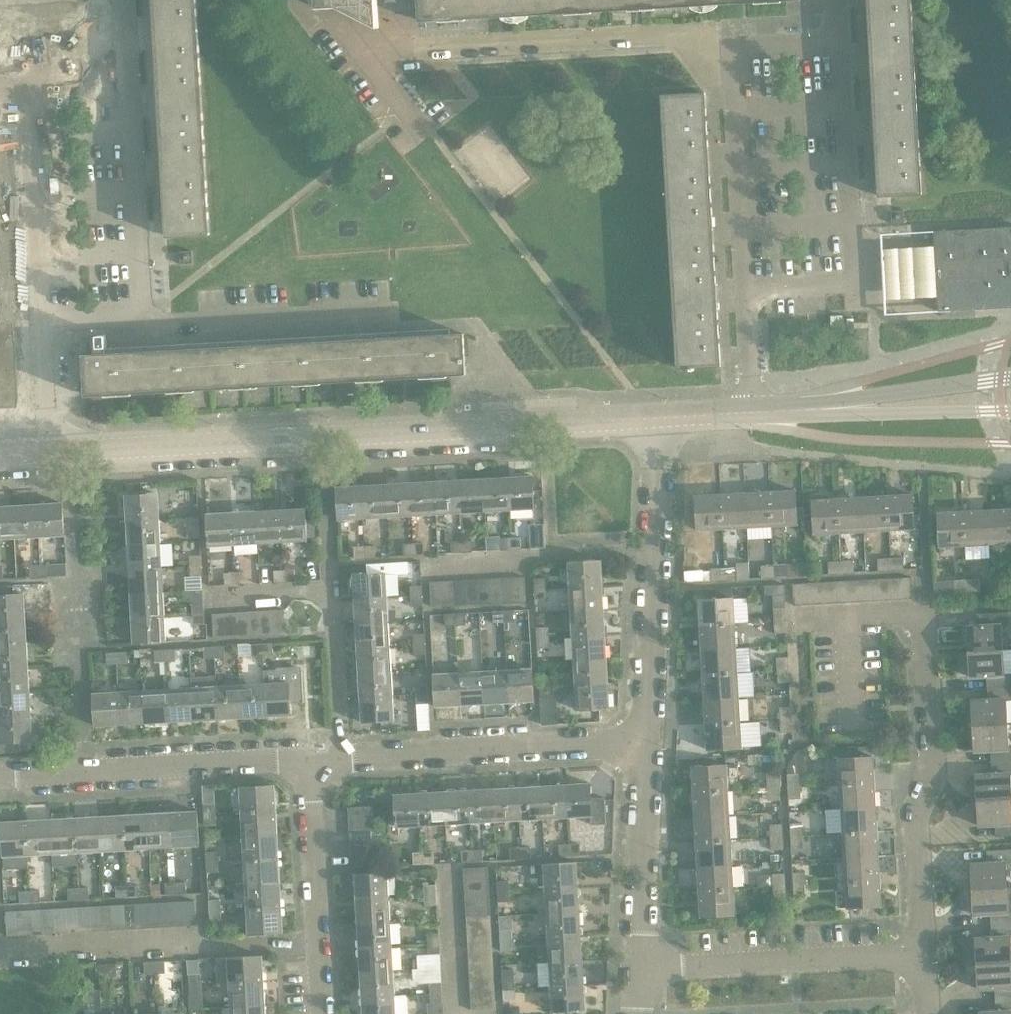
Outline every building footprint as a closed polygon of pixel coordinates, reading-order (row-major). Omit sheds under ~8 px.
[(2,1),(15,0),(16,23),(40,22),(39,0),(2,0),(2,1)] [(40,22),(68,20),(66,0),(39,0),(40,22)] [(68,20),(91,19),(90,0),(66,0),(68,20)] [(155,33),(167,237),(210,234),(196,0),(154,0),(155,33)] [(318,8),(324,8),(339,8),(379,28),(378,8),(378,5),(419,3),(420,21),(788,0),(318,0),(318,8)] [(879,196),(891,195),(922,194),(911,0),(868,0),(879,196)] [(662,96),(666,164),(678,368),(721,366),(705,94),(662,96)] [(904,211),(892,211),(892,224),(905,224),(904,211)] [(934,232),(939,312),(1010,308),(1010,228),(934,232)] [(180,252),(181,265),(193,264),(192,251),(180,252)] [(843,315),(831,316),(832,330),(844,330),(843,315)] [(86,395),(466,374),(465,367),(469,366),(469,363),(465,363),(464,334),(107,354),(107,349),(106,335),(96,335),(96,341),(77,342),(77,357),(84,357),(86,395)] [(0,366),(0,387),(8,386),(7,366),(0,366)] [(0,387),(0,407),(10,406),(8,386),(0,387)] [(533,477),(508,478),(510,510),(535,509),(533,477)] [(508,478),(484,479),(485,512),(510,510),(508,478)] [(484,479),(459,481),(461,513),(485,512),(484,479)] [(459,481),(435,482),(437,514),(461,513),(459,481)] [(435,482),(410,483),(412,516),(437,514),(435,482)] [(410,483),(386,485),(388,517),(412,516),(410,483)] [(386,485),(362,486),(363,518),(388,517),(386,485)] [(363,518),(362,486),(337,487),(338,520),(363,518)] [(796,491),(770,492),(772,526),(797,525),(796,491)] [(770,492),(745,493),(747,528),(772,526),(770,492)] [(745,493),(721,495),(723,529),(747,528),(745,493)] [(126,495),(127,521),(159,519),(158,494),(126,495)] [(913,494),(887,496),(889,530),(914,529),(913,494)] [(723,529),(721,495),(695,496),(697,530),(723,529)] [(887,496),(862,497),(864,532),(889,530),(887,496)] [(862,497),(838,499),(839,533),(864,532),(862,497)] [(839,533),(838,499),(812,500),(814,535),(839,533)] [(63,503),(38,505),(39,537),(64,536),(63,503)] [(38,505),(13,506),(15,538),(39,537),(38,505)] [(0,507),(0,539),(15,538),(13,506),(0,507)] [(306,508),(281,510),(282,542),(307,541),(306,508)] [(988,510),(990,544),(1010,543),(1010,508),(988,510)] [(281,510),(256,511),(258,544),(282,542),(281,510)] [(988,510),(963,511),(965,546),(990,544),(988,510)] [(256,511),(232,513),(233,545),(258,544),(256,511)] [(965,546),(963,511),(938,513),(939,547),(965,546)] [(233,545),(232,513),(207,514),(208,546),(233,545)] [(187,518),(188,528),(200,527),(199,517),(187,518)] [(159,519),(127,521),(128,545),(161,543),(159,519)] [(200,527),(188,528),(188,538),(200,537),(200,527)] [(511,550),(511,538),(501,539),(501,551),(511,550)] [(521,538),(511,538),(511,550),(522,550),(521,538)] [(472,540),(462,541),(463,553),(473,552),(472,540)] [(463,553),(462,541),(452,541),(452,553),(463,553)] [(161,543),(128,545),(130,569),(162,568),(161,543)] [(424,543),(413,544),(414,556),(424,555),(424,543)] [(414,556),(413,544),(403,544),(404,556),(414,556)] [(365,558),(364,546),(354,547),(355,559),(365,558)] [(375,546),(364,546),(365,558),(375,558),(375,546)] [(189,556),(190,566),(202,566),(201,555),(189,556)] [(891,571),(890,558),(878,559),(878,571),(891,571)] [(903,558),(890,558),(891,571),(904,570),(903,558)] [(854,560),(841,561),(842,573),(854,573),(854,560)] [(569,563),(570,588),(602,586),(601,561),(569,563)] [(842,573),(841,561),(828,562),(829,574),(842,573)] [(786,564),(774,565),(774,577),(787,577),(786,564)] [(41,577),(40,565),(30,566),(31,578),(41,577)] [(51,565),(40,565),(41,577),(51,577),(51,565)] [(774,577),(774,565),(761,566),(762,578),(774,577)] [(202,566),(190,566),(190,577),(202,576),(202,566)] [(737,567),(724,568),(725,580),(738,580),(737,567)] [(162,568),(130,569),(131,594),(163,592),(162,568)] [(725,580),(724,568),(712,569),(712,581),(725,580)] [(294,569),(284,570),(285,582),(295,581),(294,569)] [(285,582),(284,570),(274,571),(274,582),(285,582)] [(245,572),(235,573),(236,585),(246,584),(245,572)] [(236,585),(235,573),(225,573),(226,585),(236,585)] [(353,575),(355,600),(387,598),(386,573),(353,575)] [(525,577),(513,578),(514,602),(526,602),(525,577)] [(513,578),(501,579),(503,603),(514,602),(513,578)] [(534,579),(534,589),(546,589),(546,578),(534,579)] [(901,578),(890,579),(891,600),(902,599),(901,578)] [(911,578),(901,578),(902,599),(913,599),(911,578)] [(490,579),(478,580),(479,604),(491,603),(490,579)] [(501,579),(490,579),(491,603),(503,603),(501,579)] [(879,579),(868,580),(869,601),(880,601),(879,579)] [(890,579),(879,579),(880,601),(891,600),(890,579)] [(980,579),(967,580),(968,592),(980,591),(980,579)] [(466,580),(454,581),(455,605),(467,605),(466,580)] [(478,580),(466,580),(467,605),(479,604),(478,580)] [(868,580),(857,581),(859,602),(869,601),(868,580)] [(968,592),(967,580),(954,580),(955,593),(968,592)] [(454,581),(443,582),(444,606),(455,605),(454,581)] [(847,581),(836,582),(837,603),(848,602),(847,581)] [(857,581),(847,581),(848,602),(859,602),(857,581)] [(444,606),(443,582),(430,582),(432,606),(444,606)] [(825,582),(814,583),(815,604),(826,603),(825,582)] [(836,582),(825,582),(826,603),(837,603),(836,582)] [(805,605),(804,583),(793,584),(794,605),(805,605)] [(814,583),(804,583),(805,605),(815,604),(814,583)] [(410,586),(411,597),(423,596),(422,586),(410,586)] [(602,586),(570,588),(571,612),(604,610),(602,586)] [(733,588),(717,589),(717,599),(733,598),(733,588)] [(546,589),(534,589),(535,600),(547,599),(546,589)] [(163,592),(131,594),(132,618),(165,616),(163,592)] [(26,619),(24,594),(0,595),(0,620),(26,619)] [(423,596),(411,597),(411,607),(423,606),(423,596)] [(387,598),(355,600),(356,624),(388,623),(387,598)] [(699,600),(700,625),(735,624),(733,598),(717,599),(699,600)] [(192,604),(193,615),(204,614),(204,604),(192,604)] [(774,608),(774,621),(787,620),(786,608),(774,608)] [(284,610),(272,611),(273,635),(285,634),(284,610)] [(604,610),(571,612),(573,637),(605,635),(604,610)] [(259,611),(248,612),(249,636),(261,636),(259,611)] [(272,611),(259,611),(261,636),(273,635),(272,611)] [(504,623),(503,611),(493,612),(494,624),(504,623)] [(513,611),(503,611),(504,623),(514,623),(513,611)] [(236,612),(225,613),(226,637),(238,637),(236,612)] [(248,612),(236,612),(238,637),(249,636),(248,612)] [(967,627),(969,652),(1003,650),(1002,626),(1009,625),(1009,612),(977,614),(977,626),(967,627)] [(226,637),(225,613),(213,614),(214,638),(226,637)] [(465,613),(455,614),(456,626),(466,625),(465,613)] [(204,614),(193,615),(193,625),(205,624),(204,614)] [(456,626),(455,614),(445,614),(445,626),(456,626)] [(165,616),(132,618),(134,643),(166,642),(165,616)] [(0,620),(0,645),(27,643),(26,619),(0,620)] [(787,620),(774,621),(775,634),(788,633),(787,620)] [(388,623),(356,624),(358,649),(390,647),(388,623)] [(735,624),(700,625),(702,650),(736,648),(735,624)] [(537,628),(537,638),(549,637),(548,627),(537,628)] [(413,635),(414,645),(425,644),(425,634),(413,635)] [(605,635),(573,637),(574,661),(606,659),(605,635)] [(549,637),(537,638),(538,648),(549,648),(549,637)] [(0,645),(0,669),(28,668),(27,643),(0,645)] [(272,643),(262,644),(263,656),(273,655),(272,643)] [(263,656),(262,644),(252,645),(252,656),(263,656)] [(425,644),(414,645),(414,655),(426,655),(425,644)] [(224,646),(214,647),(214,658),(225,658),(224,646)] [(214,658),(214,647),(203,647),(204,659),(214,658)] [(390,647),(358,649),(359,673),(391,671),(390,647)] [(736,648),(702,650),(703,675),(737,673),(736,648)] [(175,649),(165,650),(165,661),(176,661),(175,649)] [(165,661),(165,650),(155,650),(155,662),(165,661)] [(969,652),(970,677),(987,676),(987,688),(1010,687),(1010,674),(1004,674),(1003,650),(969,652)] [(117,664),(116,652),(106,653),(107,665),(117,664)] [(127,652),(116,652),(117,664),(127,663),(127,652)] [(777,658),(777,671),(790,670),(789,657),(777,658)] [(606,659),(574,661),(575,685),(608,683),(606,659)] [(0,669),(0,694),(30,692),(28,668),(0,669)] [(532,669),(507,670),(509,702),(534,701),(532,669)] [(507,670),(483,672),(485,704),(509,702),(507,670)] [(790,670),(777,671),(778,683),(790,682),(790,670)] [(391,671),(359,673),(361,697),(393,695),(391,671)] [(483,672),(458,673),(460,705),(485,704),(483,672)] [(460,705),(458,673),(433,674),(435,707),(460,705)] [(737,673),(703,675),(705,700),(739,698),(737,673)] [(539,677),(540,687),(552,686),(551,676),(539,677)] [(290,682),(265,684),(266,716),(292,715),(290,682)] [(416,684),(416,694),(428,693),(428,683),(416,684)] [(608,683),(575,685),(577,710),(609,708),(608,683)] [(265,684),(240,685),(242,717),(266,716),(265,684)] [(240,685),(216,687),(218,719),(242,717),(240,685)] [(552,686),(540,687),(540,697),(552,697),(552,686)] [(216,687),(191,688),(193,720),(218,719),(216,687)] [(973,726),(1007,724),(1006,700),(1010,700),(1010,687),(987,688),(988,700),(971,701),(973,726)] [(191,688),(167,690),(169,722),(193,720),(191,688)] [(167,690),(143,691),(145,723),(169,722),(167,690)] [(143,691),(118,692),(120,724),(145,723),(143,691)] [(0,694),(0,718),(31,716),(30,692),(0,694)] [(120,724),(118,692),(93,694),(95,726),(120,724)] [(428,693),(416,694),(417,704),(429,704),(428,693)] [(393,695),(361,697),(362,722),(394,721),(393,695)] [(739,698),(705,700),(706,724),(740,722),(739,698)] [(780,708),(780,720),(793,719),(792,707),(780,708)] [(0,718),(0,753),(21,752),(20,742),(32,742),(31,716),(0,718)] [(793,719),(780,720),(781,733),(793,732),(793,719)] [(740,722),(706,724),(708,750),(742,748),(740,722)] [(973,726),(974,752),(991,751),(992,763),(1010,761),(1010,748),(1009,748),(1007,724),(973,726)] [(838,758),(840,784),(874,782),(873,757),(838,758)] [(977,801),(1010,799),(1010,786),(1010,775),(1010,761),(992,763),(993,774),(976,775),(977,801)] [(692,767),(694,792),(728,790),(727,765),(692,767)] [(787,774),(788,787),(800,786),(800,773),(787,774)] [(767,775),(768,788),(780,787),(779,775),(767,775)] [(874,782),(840,784),(841,809),(876,807),(874,782)] [(591,784),(566,785),(568,817),(591,816),(591,825),(606,824),(605,798),(592,798),(591,784)] [(240,787),(242,812),(276,810),(274,785),(240,787)] [(566,785),(542,787),(543,819),(568,817),(566,785)] [(800,786),(788,787),(789,800),(801,799),(800,786)] [(542,787),(517,788),(519,820),(543,819),(542,787)] [(780,787),(768,788),(768,801),(781,800),(780,787)] [(517,788),(493,789),(495,821),(519,820),(517,788)] [(493,789),(468,791),(470,823),(495,821),(493,789)] [(728,790),(694,792),(695,817),(729,815),(728,790)] [(468,791),(444,792),(446,824),(470,823),(468,791)] [(444,792),(420,793),(421,825),(446,824),(444,792)] [(421,825),(420,793),(395,795),(397,827),(421,825)] [(977,801),(979,826),(996,825),(996,837),(1010,836),(1010,799),(977,801)] [(203,804),(204,815),(215,814),(215,804),(203,804)] [(348,808),(349,820),(373,818),(373,806),(348,808)] [(876,807),(841,809),(843,833),(877,832),(876,807)] [(276,810),(242,812),(243,836),(277,834),(276,810)] [(197,811),(172,813),(174,847),(199,845),(197,811)] [(172,813),(148,814),(150,848),(174,847),(172,813)] [(148,814),(124,815),(125,850),(150,848),(148,814)] [(215,814),(204,815),(204,825),(216,824),(215,814)] [(124,815),(99,817),(101,851),(125,850),(124,815)] [(729,815),(695,817),(697,842),(731,840),(729,815)] [(99,817),(75,818),(77,852),(101,851),(99,817)] [(75,818),(50,820),(52,854),(77,852),(75,818)] [(373,818),(349,820),(350,831),(374,830),(373,818)] [(50,820),(26,821),(28,855),(52,854),(50,820)] [(28,855),(26,821),(1,822),(3,857),(28,855)] [(790,824),(791,836),(803,836),(802,823),(790,824)] [(770,825),(771,838),(783,837),(782,824),(770,825)] [(374,830),(350,831),(350,843),(375,842),(374,830)] [(877,832),(843,833),(844,858),(879,856),(877,832)] [(277,834),(243,836),(244,861),(279,859),(277,834)] [(803,836),(791,836),(792,849),(804,848),(803,836)] [(783,837),(771,838),(771,850),(784,850),(783,837)] [(731,840),(697,842),(698,866),(732,864),(731,840)] [(375,842),(350,843),(351,855),(375,854),(375,842)] [(580,844),(569,845),(570,856),(580,856),(580,844)] [(570,856),(569,845),(559,845),(560,857),(570,856)] [(521,859),(521,847),(510,848),(511,860),(521,859)] [(531,847),(521,847),(521,859),(532,858),(531,847)] [(473,862),(472,850),(462,851),(463,862),(473,862)] [(483,850),(472,850),(473,862),(483,861),(483,850)] [(971,864),(973,890),(1007,888),(1006,864),(1010,863),(1010,850),(987,851),(988,863),(971,864)] [(206,852),(206,863),(218,862),(218,852),(206,852)] [(434,852),(424,853),(424,864),(434,864),(434,852)] [(424,864),(424,853),(413,853),(414,865),(424,864)] [(375,854),(351,855),(352,867),(376,866),(375,854)] [(879,856),(844,858),(846,883),(880,881),(879,856)] [(279,859),(244,861),(246,885),(280,883),(279,859)] [(218,862),(206,863),(207,873),(219,872),(218,862)] [(544,864),(546,889),(578,887),(576,862),(544,864)] [(732,864),(698,866),(699,891),(734,889),(732,864)] [(464,869),(464,881),(489,879),(488,867),(464,869)] [(793,873),(794,886),(806,885),(805,872),(793,873)] [(355,875),(357,900),(389,898),(387,873),(355,875)] [(773,874),(773,887),(786,886),(785,874),(773,874)] [(489,879),(464,881),(465,892),(489,891),(489,879)] [(497,881),(498,892),(509,891),(509,881),(497,881)] [(880,881),(846,883),(847,908),(881,907),(880,881)] [(186,882),(175,883),(176,894),(186,894),(186,882)] [(160,883),(152,884),(152,896),(161,895),(160,883)] [(176,894),(175,883),(165,883),(166,895),(176,894)] [(280,883),(246,885),(247,909),(281,907),(280,883)] [(126,897),(126,885),(116,886),(116,898),(126,897)] [(136,885),(126,885),(126,897),(137,896),(136,885)] [(424,886),(425,896),(437,895),(436,885),(424,886)] [(806,885),(794,886),(794,899),(807,898),(806,885)] [(786,886),(773,887),(774,900),(786,899),(786,886)] [(578,887),(546,889),(547,914),(579,912),(578,887)] [(79,900),(78,888),(68,889),(68,900),(79,900)] [(88,888),(78,888),(79,900),(89,899),(88,888)] [(973,890),(974,915),(991,914),(992,926),(1010,925),(1010,912),(1009,912),(1007,888),(973,890)] [(734,889),(699,891),(701,917),(735,914),(734,889)] [(39,890),(29,891),(30,903),(40,902),(39,890)] [(30,903),(29,891),(19,891),(19,903),(30,903)] [(489,891),(465,892),(466,904),(490,903),(489,891)] [(509,891),(498,892),(498,902),(510,901),(509,891)] [(437,895),(425,896),(426,906),(437,905),(437,895)] [(389,898),(357,900),(358,924),(390,922),(389,898)] [(209,901),(209,911),(221,910),(220,900),(209,901)] [(195,901),(183,902),(184,926),(196,925),(195,901)] [(171,902),(159,903),(161,927),(172,927),(171,902)] [(183,902),(171,902),(172,927),(184,926),(183,902)] [(159,903),(148,904),(149,928),(161,927),(159,903)] [(490,903),(466,904),(466,916),(491,915),(490,903)] [(136,904),(124,905),(125,929),(137,929),(136,904)] [(148,904),(136,904),(137,929),(149,928),(148,904)] [(124,905),(112,906),(113,930),(125,929),(124,905)] [(100,906),(89,907),(90,931),(102,931),(100,906)] [(112,906),(100,906),(102,931),(113,930),(112,906)] [(89,907),(77,908),(78,932),(90,931),(89,907)] [(281,907),(247,909),(248,934),(283,932),(281,907)] [(65,908),(53,909),(55,933),(66,933),(65,908)] [(77,908),(65,908),(66,933),(78,932),(77,908)] [(53,909),(42,910),(43,934),(55,933),(53,909)] [(30,910),(18,911),(19,935),(31,935),(30,910)] [(42,910),(30,910),(31,935),(43,934),(42,910)] [(221,910),(209,911),(210,921),(221,920),(221,910)] [(19,935),(18,911),(6,912),(7,936),(19,935)] [(579,912),(547,914),(548,938),(581,936),(579,912)] [(491,915),(466,916),(467,928),(491,926),(491,915)] [(390,922),(358,924),(359,949),(392,947),(390,922)] [(977,964),(1010,962),(1010,956),(1010,938),(1010,925),(992,926),(992,938),(976,939),(977,964)] [(491,926),(467,928),(468,940),(492,938),(491,926)] [(500,930),(500,941),(512,940),(512,930),(500,930)] [(427,934),(428,944),(440,944),(439,934),(427,934)] [(581,936),(548,938),(550,962),(582,961),(581,936)] [(492,938),(468,940),(469,951),(493,950),(492,938)] [(512,940),(500,941),(501,951),(513,950),(512,940)] [(440,944),(428,944),(428,955),(440,954),(440,944)] [(392,947),(359,949),(361,973),(393,971),(392,947)] [(493,950),(469,951),(469,963),(493,962),(493,950)] [(217,983),(229,983),(263,981),(262,956),(216,958),(217,983)] [(582,961),(550,962),(551,987),(583,985),(582,961)] [(155,974),(154,962),(144,963),(145,974),(155,974)] [(165,962),(154,962),(155,974),(165,973),(165,962)] [(493,962),(469,963),(470,975),(494,974),(493,962)] [(977,964),(978,990),(995,989),(996,1000),(1010,999),(1010,962),(977,964)] [(116,964),(106,965),(107,976),(117,976),(116,964)] [(107,976),(106,965),(96,965),(96,977),(107,976)] [(393,971),(361,973),(362,997),(395,995),(393,971)] [(189,975),(189,985),(201,985),(200,974),(189,975)] [(494,974),(470,975),(471,987),(495,985),(494,974)] [(503,979),(503,990),(515,989),(514,979),(503,979)] [(263,981),(229,983),(231,1007),(265,1005),(263,981)] [(430,983),(431,993),(442,993),(442,982),(430,983)] [(201,985),(189,985),(190,996),(202,995),(201,985)] [(495,985),(471,987),(471,999),(495,997),(495,985)] [(583,985),(551,987),(553,1012),(585,1010),(583,985)] [(515,989),(503,990),(504,1000),(516,999),(515,989)] [(442,993),(431,993),(431,1004),(443,1003),(442,993)] [(362,997),(363,1013),(396,1013),(395,995),(362,997)] [(495,997),(471,999),(472,1011),(496,1009),(495,997)] [(980,1013),(1010,1013),(1010,999),(996,1000),(996,1012),(980,1013)] [(231,1007),(231,1013),(265,1013),(265,1005),(231,1007)]
